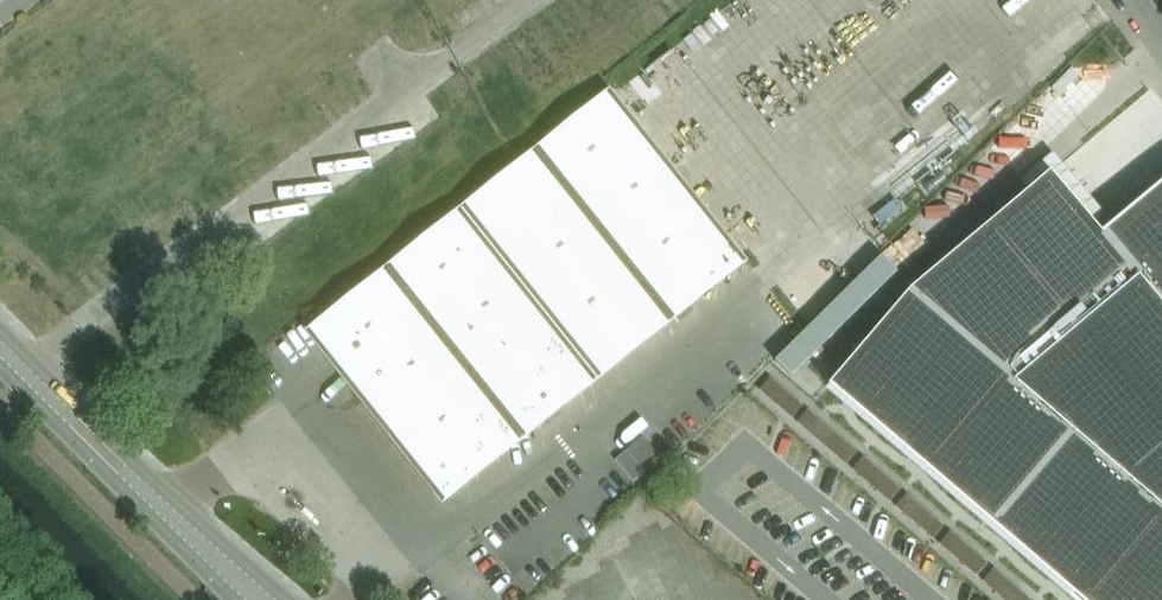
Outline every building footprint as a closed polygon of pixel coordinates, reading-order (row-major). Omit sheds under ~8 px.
[(312,328),(443,494),(742,255),(611,91),(312,328)] [(830,387),(1073,595),(1070,598),(1072,599),(1161,599),(1161,187),(1103,236),(1051,175),(912,292),(830,387)] [(640,466),(656,453),(644,438),(628,450),(639,465),(640,466)] [(645,473),(640,466),(639,465),(628,450),(615,461),(633,482),(645,473)]
